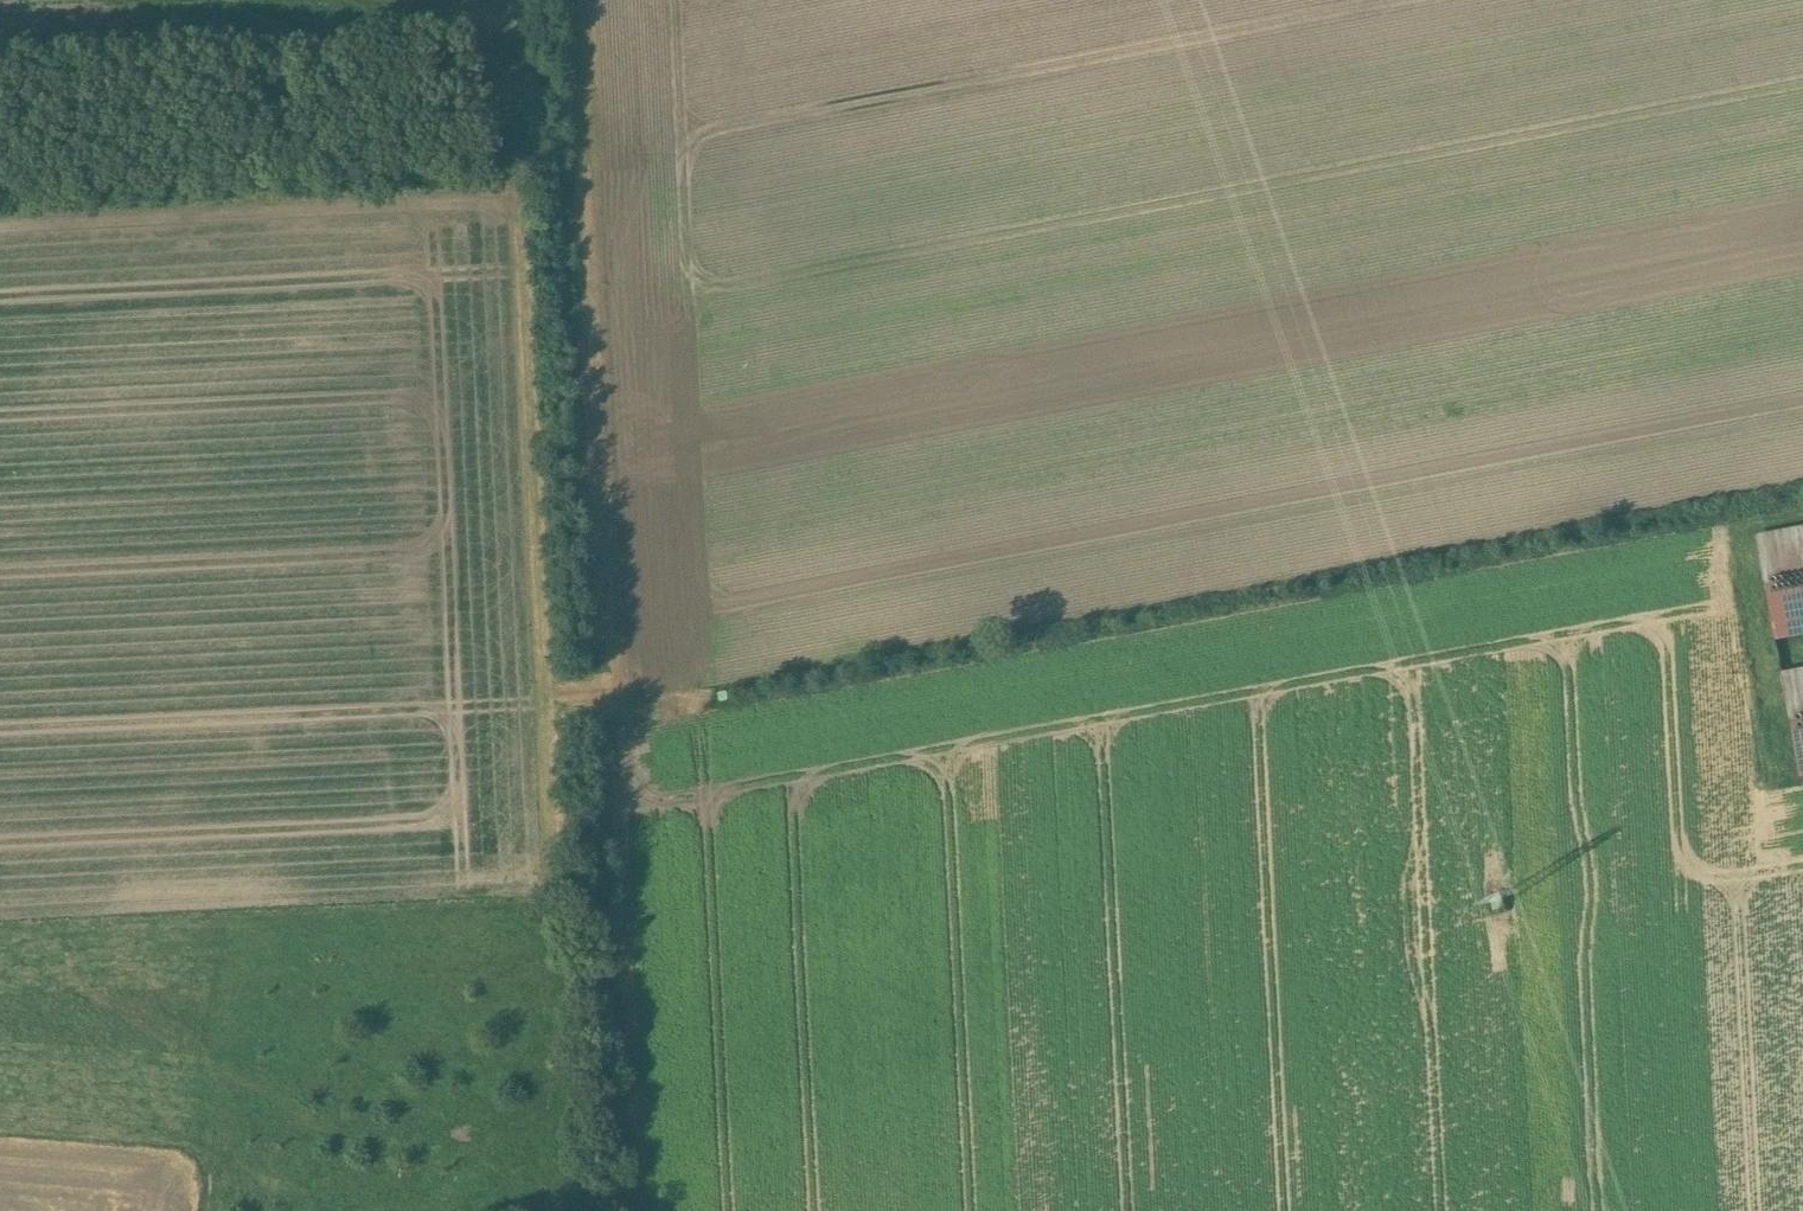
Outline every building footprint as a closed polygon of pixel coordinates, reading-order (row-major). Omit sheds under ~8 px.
[(1756,538),(1799,774),(1802,773),(1802,529),(1756,538)]
